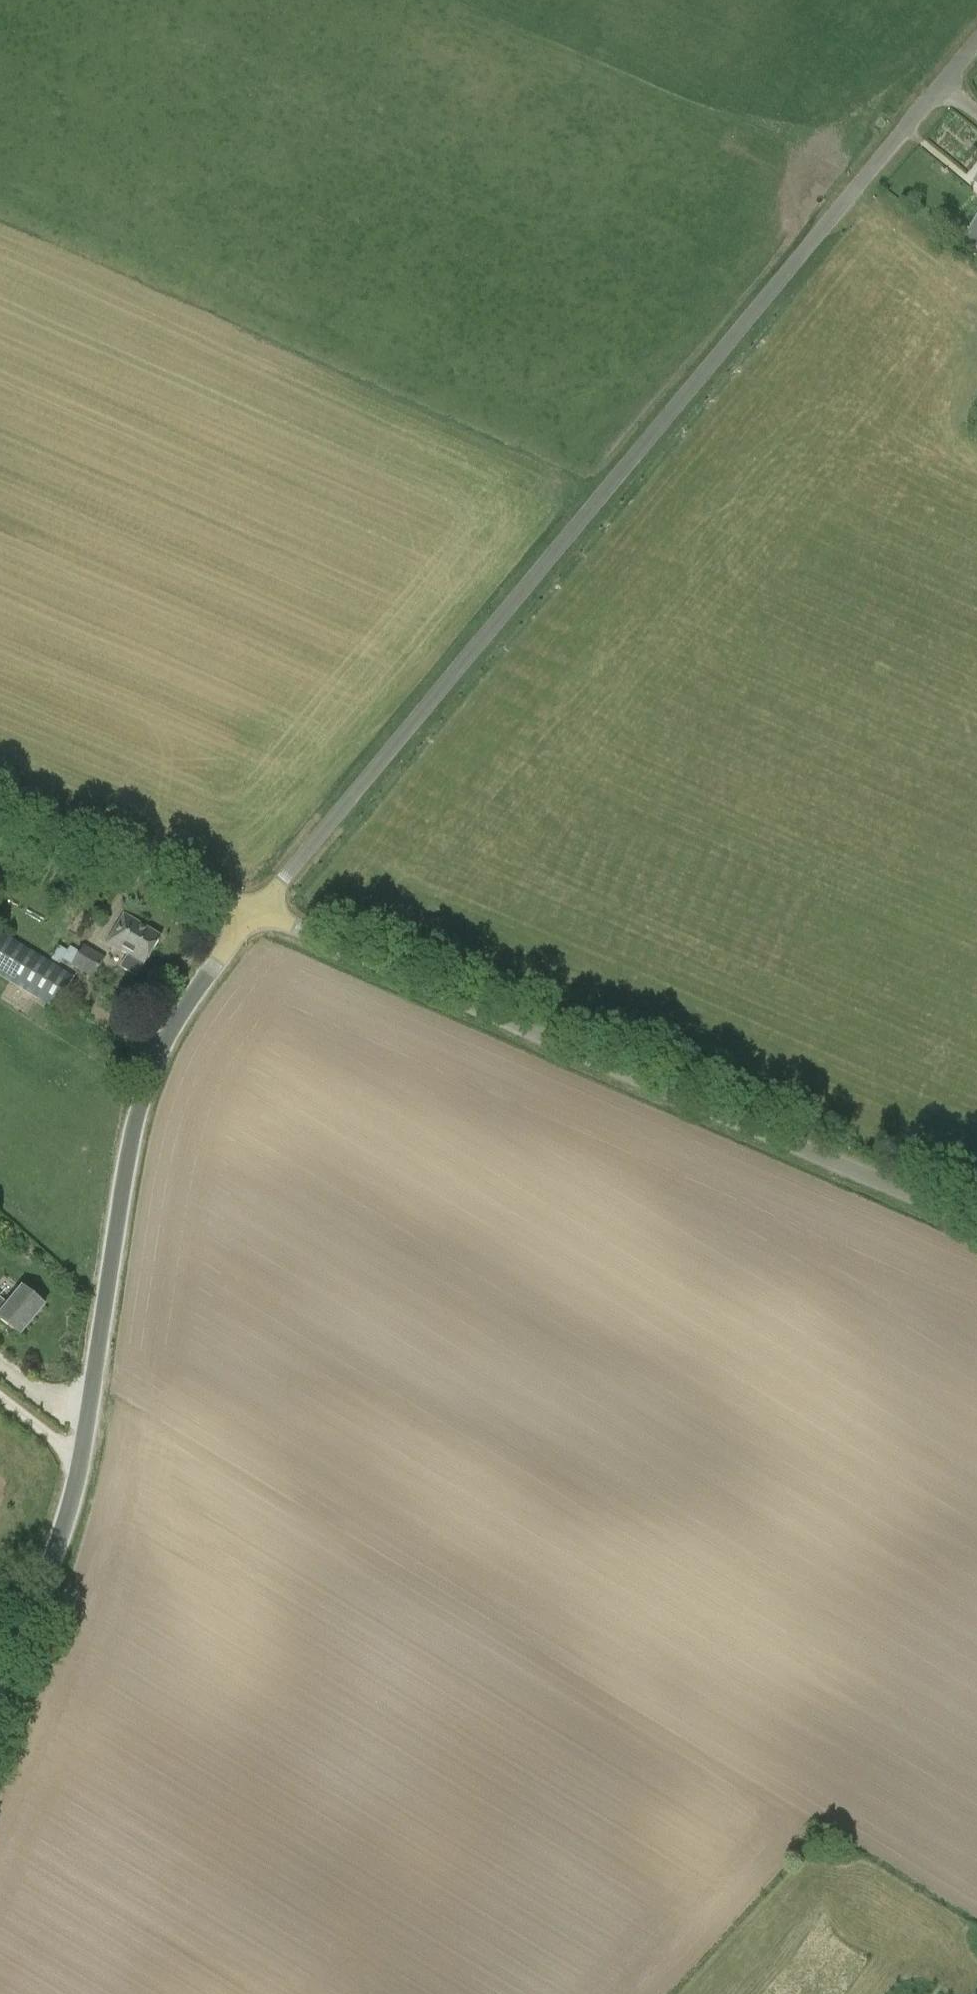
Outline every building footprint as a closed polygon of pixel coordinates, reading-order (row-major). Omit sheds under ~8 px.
[(976,245),(976,226),(967,237),(976,245)] [(136,978),(161,938),(124,916),(107,944),(127,957),(120,968),(136,978)] [(74,978),(68,974),(0,932),(0,978),(54,1011),(74,978)] [(84,946),(71,968),(85,976),(93,980),(105,958),(84,946)] [(20,1337),(45,1307),(21,1288),(7,1305),(0,1298),(0,1320),(20,1337)]
